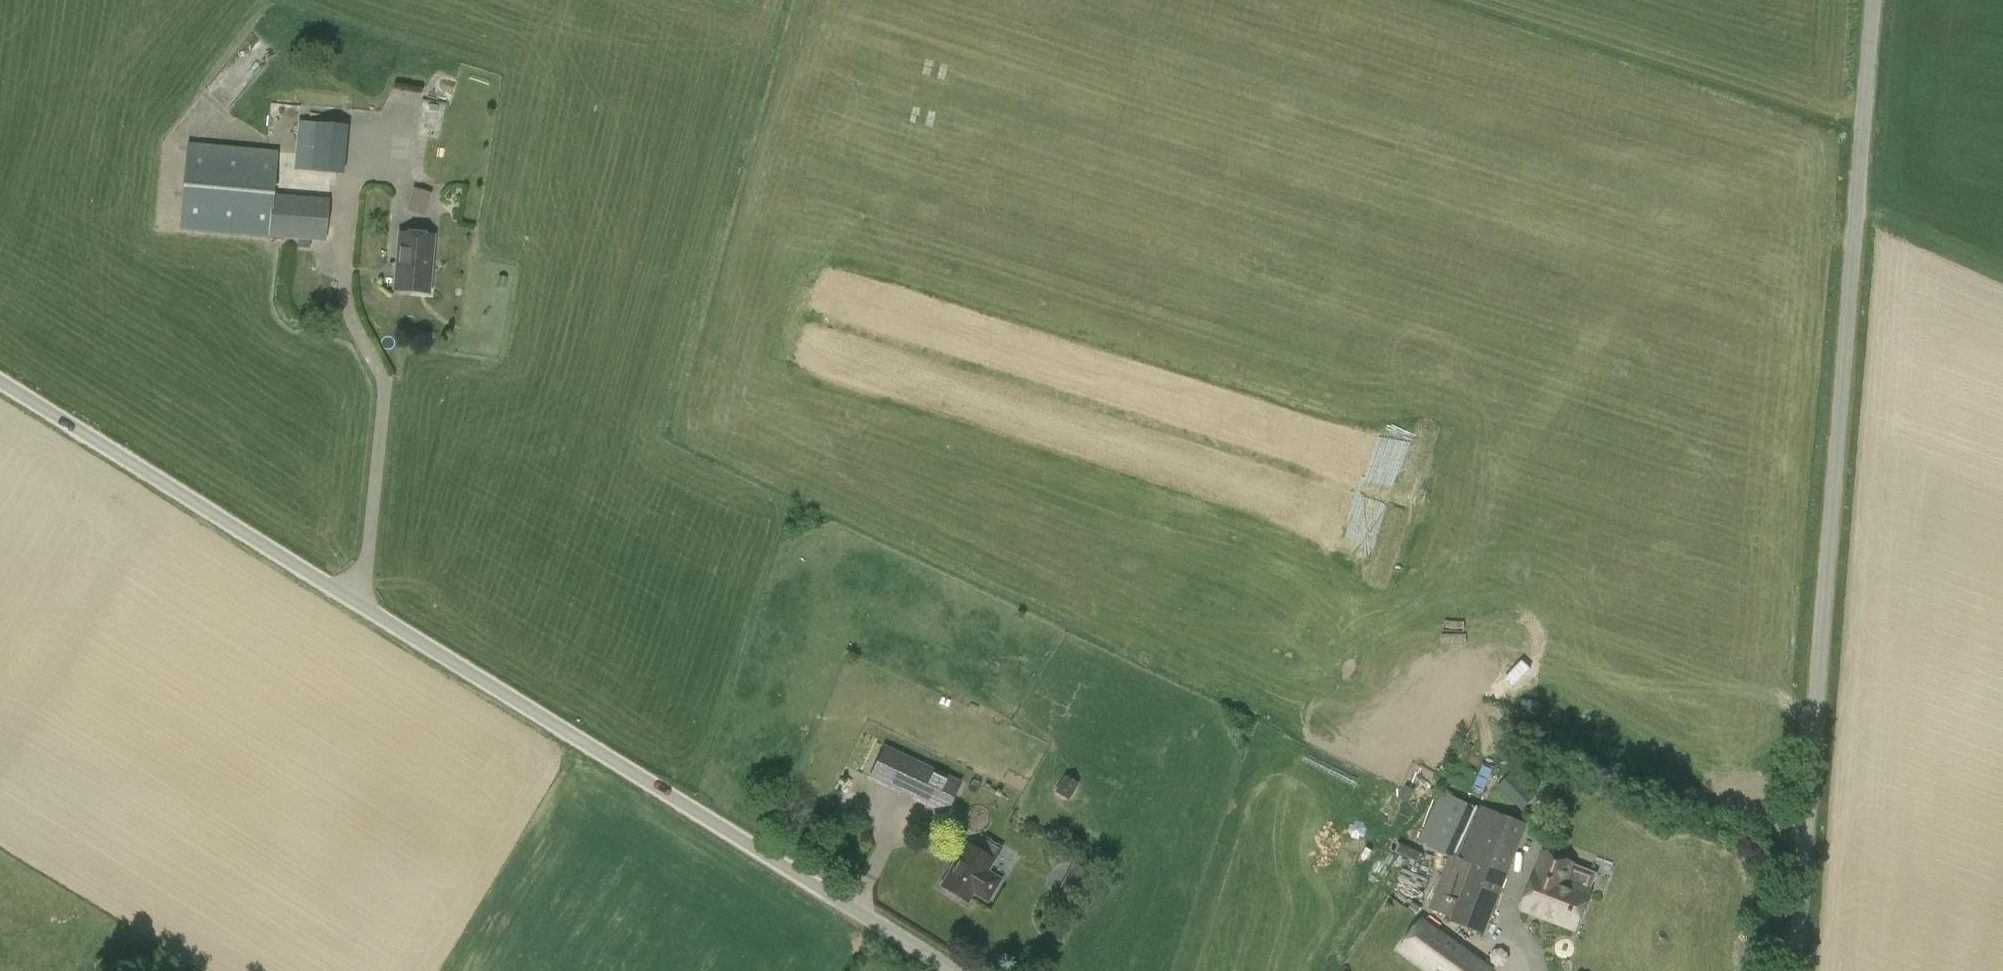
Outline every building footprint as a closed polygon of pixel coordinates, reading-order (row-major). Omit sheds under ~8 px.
[(294,169),(344,174),(350,126),(299,121),(294,169)] [(330,198),(273,193),(278,150),(187,141),(179,229),(279,238),(314,241),(326,242),(330,198)] [(413,187),(407,210),(424,215),(431,192),(413,187)] [(401,233),(397,291),(430,293),(435,236),(401,233)] [(873,761),(863,794),(944,818),(953,785),(873,761)] [(1498,786),(1522,810),(1537,796),(1514,771),(1498,786)] [(1437,908),(1461,921),(1485,935),(1528,824),(1480,805),(1460,857),(1452,854),(1437,894),(1442,897),(1437,908)] [(968,901),(973,892),(987,901),(1000,880),(987,871),(993,860),(967,844),(942,885),(968,901)] [(1544,851),(1522,909),(1576,930),(1592,890),(1568,881),(1575,863),(1544,851)] [(1077,853),(1068,872),(1085,881),(1094,862),(1077,853)] [(1489,965),(1423,916),(1404,946),(1437,970),(1485,970),(1489,965)]
